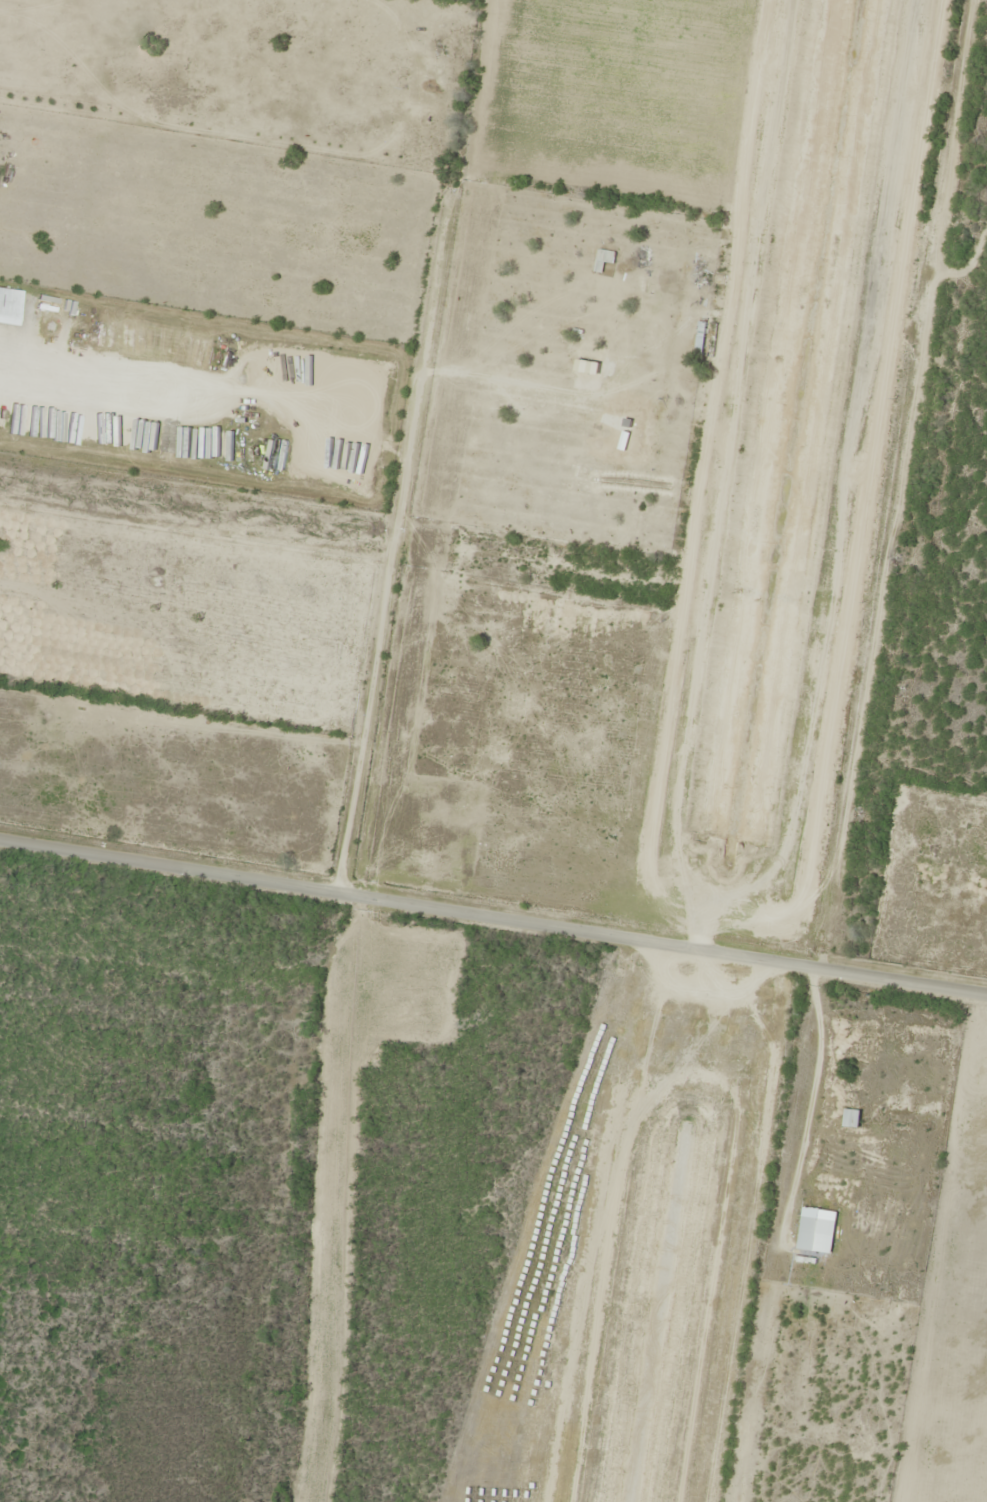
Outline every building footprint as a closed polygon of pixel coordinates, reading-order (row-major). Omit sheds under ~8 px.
[(734,286),(735,278),(713,274),(711,283),(734,286)] [(714,357),(715,323),(697,322),(696,356),(714,357)]
